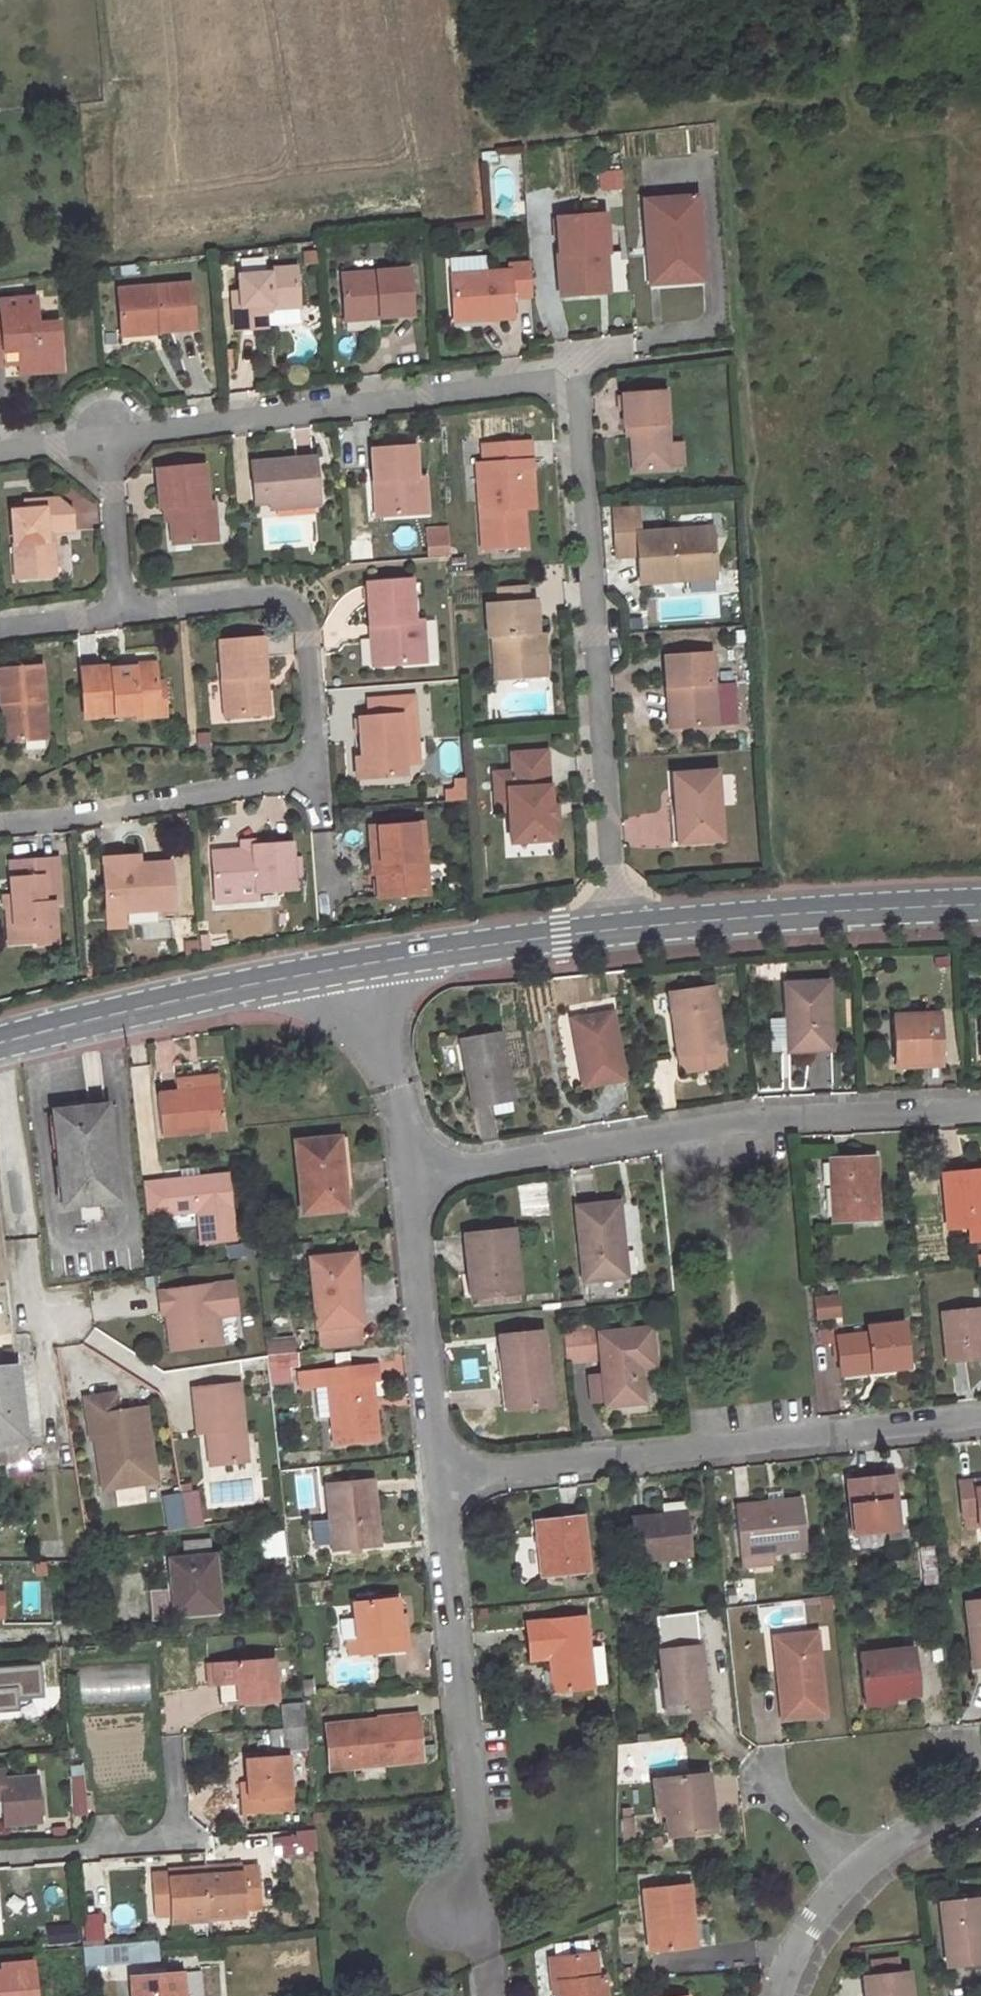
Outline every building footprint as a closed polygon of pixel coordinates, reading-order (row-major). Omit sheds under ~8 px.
[(641,201),(644,250),(651,249),(653,276),(699,273),(693,197),(641,201)] [(553,220),(556,257),(553,258),(556,299),(596,295),(593,257),(602,257),(605,256),(602,217),(553,220)] [(647,286),(699,282),(699,273),(653,276),(651,249),(644,250),(647,286)] [(605,295),(602,257),(593,257),(596,295),(605,295)] [(484,262),(448,264),(449,279),(485,276),(484,262)] [(449,320),(478,318),(478,323),(511,321),(509,301),(530,299),(528,268),(505,269),(505,275),(485,276),(449,279),(446,279),(449,320)] [(261,308),(267,307),(268,311),(295,309),(292,272),(265,274),(265,277),(236,280),(237,295),(230,296),(233,333),(263,331),(261,308)] [(344,317),(377,314),(377,321),(410,318),(407,274),(341,279),(344,317)] [(189,287),(116,294),(119,332),(156,329),(156,335),(193,332),(189,287)] [(39,370),(39,365),(59,363),(56,326),(36,327),(33,302),(0,305),(0,369),(4,368),(3,356),(15,354),(17,367),(17,371),(39,370)] [(344,323),(377,321),(377,314),(344,317),(344,323)] [(156,329),(119,332),(120,338),(156,335),(156,329)] [(15,354),(3,356),(4,368),(12,367),(17,367),(15,354)] [(59,363),(39,365),(39,370),(17,371),(18,379),(60,375),(59,363)] [(627,433),(630,471),(644,469),(645,477),(666,475),(666,471),(665,452),(660,397),(618,401),(621,434),(627,433)] [(472,468),(479,554),(523,549),(520,513),(517,466),(528,465),(526,445),(480,449),(481,467),(472,468)] [(378,481),(380,518),(421,515),(419,479),(411,479),(409,449),(366,452),(368,481),(378,481)] [(665,452),(666,471),(679,470),(677,450),(665,452)] [(309,460),(247,464),(251,504),(271,503),(309,501),(312,501),(309,460)] [(517,466),(520,513),(532,512),(528,465),(517,466)] [(205,506),(201,467),(154,471),(157,510),(160,510),(168,509),(169,522),(170,539),(187,537),(188,545),(214,542),(211,506),(205,506)] [(630,478),(645,477),(644,469),(630,471),(630,478)] [(380,518),(378,481),(368,481),(371,519),(380,518)] [(45,543),(45,533),(49,533),(70,531),(68,512),(54,501),(22,504),(22,512),(9,514),(13,569),(28,568),(29,579),(53,577),(50,542),(45,543)] [(271,509),(309,507),(309,501),(271,503),(271,509)] [(169,522),(168,509),(160,510),(161,523),(169,522)] [(637,590),(669,588),(669,582),(712,578),(709,534),(633,539),(632,515),(610,517),(613,565),(635,563),(637,590)] [(425,528),(426,555),(448,553),(447,526),(425,528)] [(187,537),(170,539),(170,546),(188,545),(187,537)] [(14,580),(29,579),(28,568),(13,569),(14,580)] [(669,588),(713,584),(712,578),(669,582),(669,588)] [(423,667),(421,625),(412,625),(409,583),(364,587),(368,630),(377,630),(380,670),(423,667)] [(533,656),(532,639),(532,637),(535,636),(532,604),(524,605),(523,589),(496,591),(497,607),(484,608),(487,641),(490,641),(492,661),(503,660),(505,681),(544,678),(542,655),(533,656)] [(368,630),(371,671),(380,670),(377,630),(368,630)] [(532,639),(533,656),(542,655),(541,639),(532,639)] [(217,647),(223,722),(259,719),(256,683),(263,682),(260,643),(217,647)] [(672,694),(675,733),(713,731),(733,729),(730,688),(710,690),(708,659),(663,662),(665,694),(672,694)] [(492,661),(493,682),(505,681),(503,660),(492,661)] [(128,670),(110,670),(110,669),(80,670),(83,719),(136,715),(136,710),(162,708),(161,684),(155,684),(154,666),(127,668),(128,670)] [(1,707),(10,706),(13,743),(46,741),(41,669),(0,672),(0,700),(1,707)] [(266,719),(263,682),(256,683),(259,719),(266,719)] [(665,694),(667,734),(675,733),(672,694),(665,694)] [(1,707),(3,744),(13,743),(10,706),(1,707)] [(162,708),(136,710),(136,715),(137,720),(163,718),(162,708)] [(356,722),(360,764),(359,764),(361,782),(404,779),(403,768),(417,767),(413,718),(356,722)] [(547,810),(543,754),(508,757),(510,776),(491,777),(493,796),(505,795),(506,814),(508,845),(550,842),(548,821),(547,810)] [(351,765),(353,783),(360,782),(361,782),(359,764),(351,765)] [(677,819),(679,847),(716,845),(712,777),(669,780),(671,820),(677,819)] [(506,814),(505,795),(493,796),(494,815),(506,814)] [(548,821),(556,820),(555,809),(547,810),(548,821)] [(665,820),(668,848),(679,847),(677,819),(671,820),(665,820)] [(377,861),(379,876),(381,900),(422,897),(417,827),(366,831),(369,861),(377,861)] [(290,846),(252,849),(252,853),(209,856),(212,891),(254,887),(255,894),(293,890),(290,846)] [(134,857),(122,858),(123,867),(135,866),(134,857)] [(135,866),(123,867),(122,858),(100,859),(104,915),(171,911),(167,864),(135,866)] [(10,896),(12,926),(6,927),(8,945),(35,943),(34,925),(52,924),(50,906),(57,906),(54,861),(11,864),(12,880),(8,881),(10,896)] [(369,861),(370,876),(379,876),(377,861),(369,861)] [(213,898),(255,894),(254,887),(212,891),(213,898)] [(12,926),(10,896),(4,897),(6,927),(12,926)] [(53,944),(52,924),(34,925),(35,943),(35,946),(53,944)] [(826,1052),(822,986),(779,988),(781,1017),(788,1017),(790,1054),(826,1052)] [(722,1067),(712,989),(669,995),(678,1058),(679,1058),(682,1074),(722,1067)] [(614,1014),(576,1022),(589,1086),(627,1078),(614,1014)] [(788,1017),(781,1017),(784,1055),(790,1054),(788,1017)] [(935,1017),(888,1018),(889,1063),(936,1062),(935,1017)] [(466,1040),(478,1105),(495,1102),(498,1115),(519,1111),(504,1033),(466,1040)] [(178,1092),(219,1086),(218,1073),(176,1078),(178,1092)] [(178,1092),(158,1094),(163,1134),(224,1126),(219,1086),(178,1092)] [(107,1108),(53,1114),(62,1207),(115,1202),(107,1108)] [(340,1140),(296,1144),(303,1217),(347,1212),(340,1140)] [(873,1158),(830,1159),(832,1221),(875,1220),(873,1158)] [(944,1174),(949,1228),(968,1227),(980,1225),(980,1170),(944,1174)] [(197,1218),(201,1250),(233,1246),(227,1181),(162,1187),(165,1221),(197,1218)] [(142,1189),(146,1223),(165,1221),(162,1187),(142,1189)] [(619,1202),(577,1206),(583,1279),(626,1275),(619,1202)] [(968,1227),(970,1242),(980,1241),(980,1225),(968,1227)] [(517,1292),(510,1230),(465,1235),(467,1254),(475,1253),(477,1267),(473,1267),(476,1297),(517,1292)] [(311,1258),(316,1328),(319,1327),(358,1323),(360,1323),(354,1254),(311,1258)] [(181,1317),(186,1353),(222,1348),(218,1321),(238,1318),(234,1287),(159,1298),(162,1320),(167,1319),(181,1317)] [(837,1295),(813,1297),(816,1320),(839,1317),(837,1295)] [(942,1313),(947,1361),(980,1358),(980,1309),(942,1313)] [(167,1319),(172,1355),(186,1353),(181,1317),(167,1319)] [(358,1323),(319,1327),(321,1350),(360,1346),(358,1323)] [(870,1372),(905,1369),(900,1326),(866,1329),(867,1335),(836,1338),(835,1330),(819,1331),(820,1344),(837,1343),(839,1365),(869,1362),(870,1372)] [(603,1358),(604,1375),(607,1402),(608,1406),(645,1402),(642,1367),(655,1366),(651,1329),(600,1334),(600,1336),(594,1336),(593,1329),(564,1332),(567,1362),(603,1358)] [(547,1406),(540,1333),(500,1336),(502,1361),(507,1361),(512,1410),(547,1406)] [(267,1356),(292,1353),(291,1341),(266,1343),(267,1356)] [(297,1354),(268,1357),(271,1385),(291,1383),(290,1368),(298,1367),(297,1354)] [(840,1375),(870,1372),(869,1362),(839,1365),(840,1375)] [(330,1386),(335,1445),(378,1441),(372,1382),(378,1381),(376,1364),(298,1373),(299,1389),(330,1386)] [(24,1444),(15,1368),(0,1370),(0,1446),(24,1444)] [(607,1402),(604,1375),(591,1376),(594,1403),(607,1402)] [(244,1461),(237,1387),(191,1392),(195,1425),(204,1424),(205,1431),(208,1465),(244,1461)] [(102,1438),(109,1489),(143,1484),(142,1477),(152,1475),(142,1409),(116,1413),(113,1394),(83,1399),(88,1440),(93,1439),(102,1438)] [(196,1432),(205,1431),(204,1424),(195,1425),(196,1432)] [(109,1489),(102,1438),(93,1439),(100,1490),(109,1489)] [(0,1446),(0,1465),(4,1465),(26,1462),(24,1444),(0,1446)] [(26,1462),(4,1465),(5,1476),(27,1473),(26,1462)] [(879,1471),(847,1474),(848,1480),(880,1476),(879,1471)] [(143,1484),(154,1483),(152,1475),(142,1477),(143,1484)] [(848,1480),(842,1481),(849,1535),(893,1530),(886,1475),(880,1476),(848,1480)] [(952,1483),(956,1518),(973,1516),(974,1526),(980,1525),(980,1479),(952,1483)] [(370,1486),(326,1490),(331,1553),(376,1550),(370,1486)] [(770,1551),(805,1546),(799,1498),(785,1500),(784,1489),(769,1491),(770,1502),(733,1506),(739,1555),(742,1554),(770,1551)] [(179,1493),(185,1528),(202,1525),(197,1490),(179,1493)] [(167,1531),(185,1528),(179,1493),(162,1495),(167,1531)] [(684,1512),(630,1518),(634,1560),(688,1554),(684,1512)] [(582,1516),(539,1520),(544,1576),(588,1572),(582,1516)] [(328,1548),(325,1521),(309,1523),(313,1550),(328,1548)] [(259,1536),(261,1559),(285,1557),(283,1534),(259,1536)] [(743,1563),(771,1559),(770,1551),(742,1554),(743,1563)] [(212,1556),(170,1560),(172,1587),(174,1614),(216,1610),(212,1556)] [(45,1561),(35,1561),(35,1575),(46,1574),(45,1561)] [(150,1617),(174,1616),(174,1614),(172,1587),(148,1589),(150,1617)] [(396,1599),(353,1604),(356,1640),(362,1640),(364,1655),(407,1652),(405,1635),(400,1636),(396,1599)] [(971,1668),(980,1667),(980,1600),(964,1601),(971,1668)] [(553,1660),(556,1693),(594,1689),(593,1687),(605,1686),(601,1651),(590,1652),(587,1621),(530,1626),(533,1661),(553,1660)] [(822,1718),(815,1635),(777,1639),(781,1691),(775,1692),(779,1722),(822,1718)] [(705,1712),(698,1649),(658,1652),(663,1691),(668,1690),(672,1715),(705,1712)] [(916,1694),(912,1649),(858,1655),(862,1695),(891,1692),(891,1696),(916,1694)] [(237,1683),(239,1704),(275,1702),(273,1659),(213,1663),(215,1685),(228,1684),(237,1683)] [(79,1667),(81,1700),(148,1696),(146,1663),(79,1667)] [(215,1685),(213,1663),(206,1664),(207,1686),(215,1685)] [(0,1668),(0,1689),(16,1688),(17,1699),(43,1697),(40,1665),(0,1668)] [(228,1684),(230,1705),(239,1704),(237,1683),(228,1684)] [(18,1710),(17,1699),(16,1688),(0,1689),(0,1712),(18,1710)] [(668,1690),(663,1691),(659,1692),(662,1716),(672,1715),(668,1690)] [(892,1703),(891,1696),(891,1692),(862,1695),(864,1706),(892,1703)] [(279,1709),(281,1730),(304,1729),(302,1707),(279,1709)] [(415,1717),(325,1727),(330,1769),(419,1759),(415,1717)] [(281,1730),(283,1753),(306,1751),(304,1729),(281,1730)] [(247,1784),(248,1800),(241,1801),(242,1817),(290,1813),(286,1759),(245,1761),(247,1784)] [(84,1765),(69,1766),(73,1816),(88,1815),(84,1765)] [(0,1781),(0,1797),(2,1797),(4,1823),(38,1821),(34,1779),(0,1781)] [(706,1779),(663,1785),(667,1819),(670,1842),(713,1837),(706,1779)] [(239,1785),(241,1801),(248,1800),(247,1784),(239,1785)] [(667,1819),(663,1785),(652,1786),(656,1821),(667,1819)] [(205,1877),(241,1874),(241,1869),(241,1866),(205,1869),(205,1877)] [(205,1877),(208,1915),(245,1912),(245,1909),(261,1908),(257,1867),(241,1869),(241,1874),(205,1877)] [(167,1879),(205,1877),(205,1869),(167,1871),(167,1874),(167,1879)] [(171,1918),(208,1915),(205,1877),(167,1879),(167,1874),(152,1875),(155,1917),(171,1915),(171,1918)] [(689,1887),(643,1892),(650,1952),(687,1949),(684,1920),(692,1919),(689,1887)] [(940,1904),(946,1968),(980,1964),(980,1926),(979,1901),(940,1904)] [(85,1945),(102,1944),(100,1914),(83,1915),(85,1945)] [(684,1920),(687,1949),(695,1948),(692,1919),(684,1920)] [(81,1946),(82,1967),(158,1962),(157,1941),(81,1946)] [(563,1995),(605,1995),(602,1974),(595,1975),(591,1951),(550,1956),(554,1980),(561,1979),(563,1995)] [(871,1973),(897,1971),(896,1958),(870,1960),(871,1973)] [(31,1961),(0,1964),(0,1995),(35,1995),(31,1961)] [(185,1995),(203,1995),(201,1973),(183,1974),(185,1995)] [(183,1974),(131,1978),(132,1995),(185,1995),(183,1974)] [(910,1974),(861,1979),(863,1995),(912,1995),(910,1974)]
